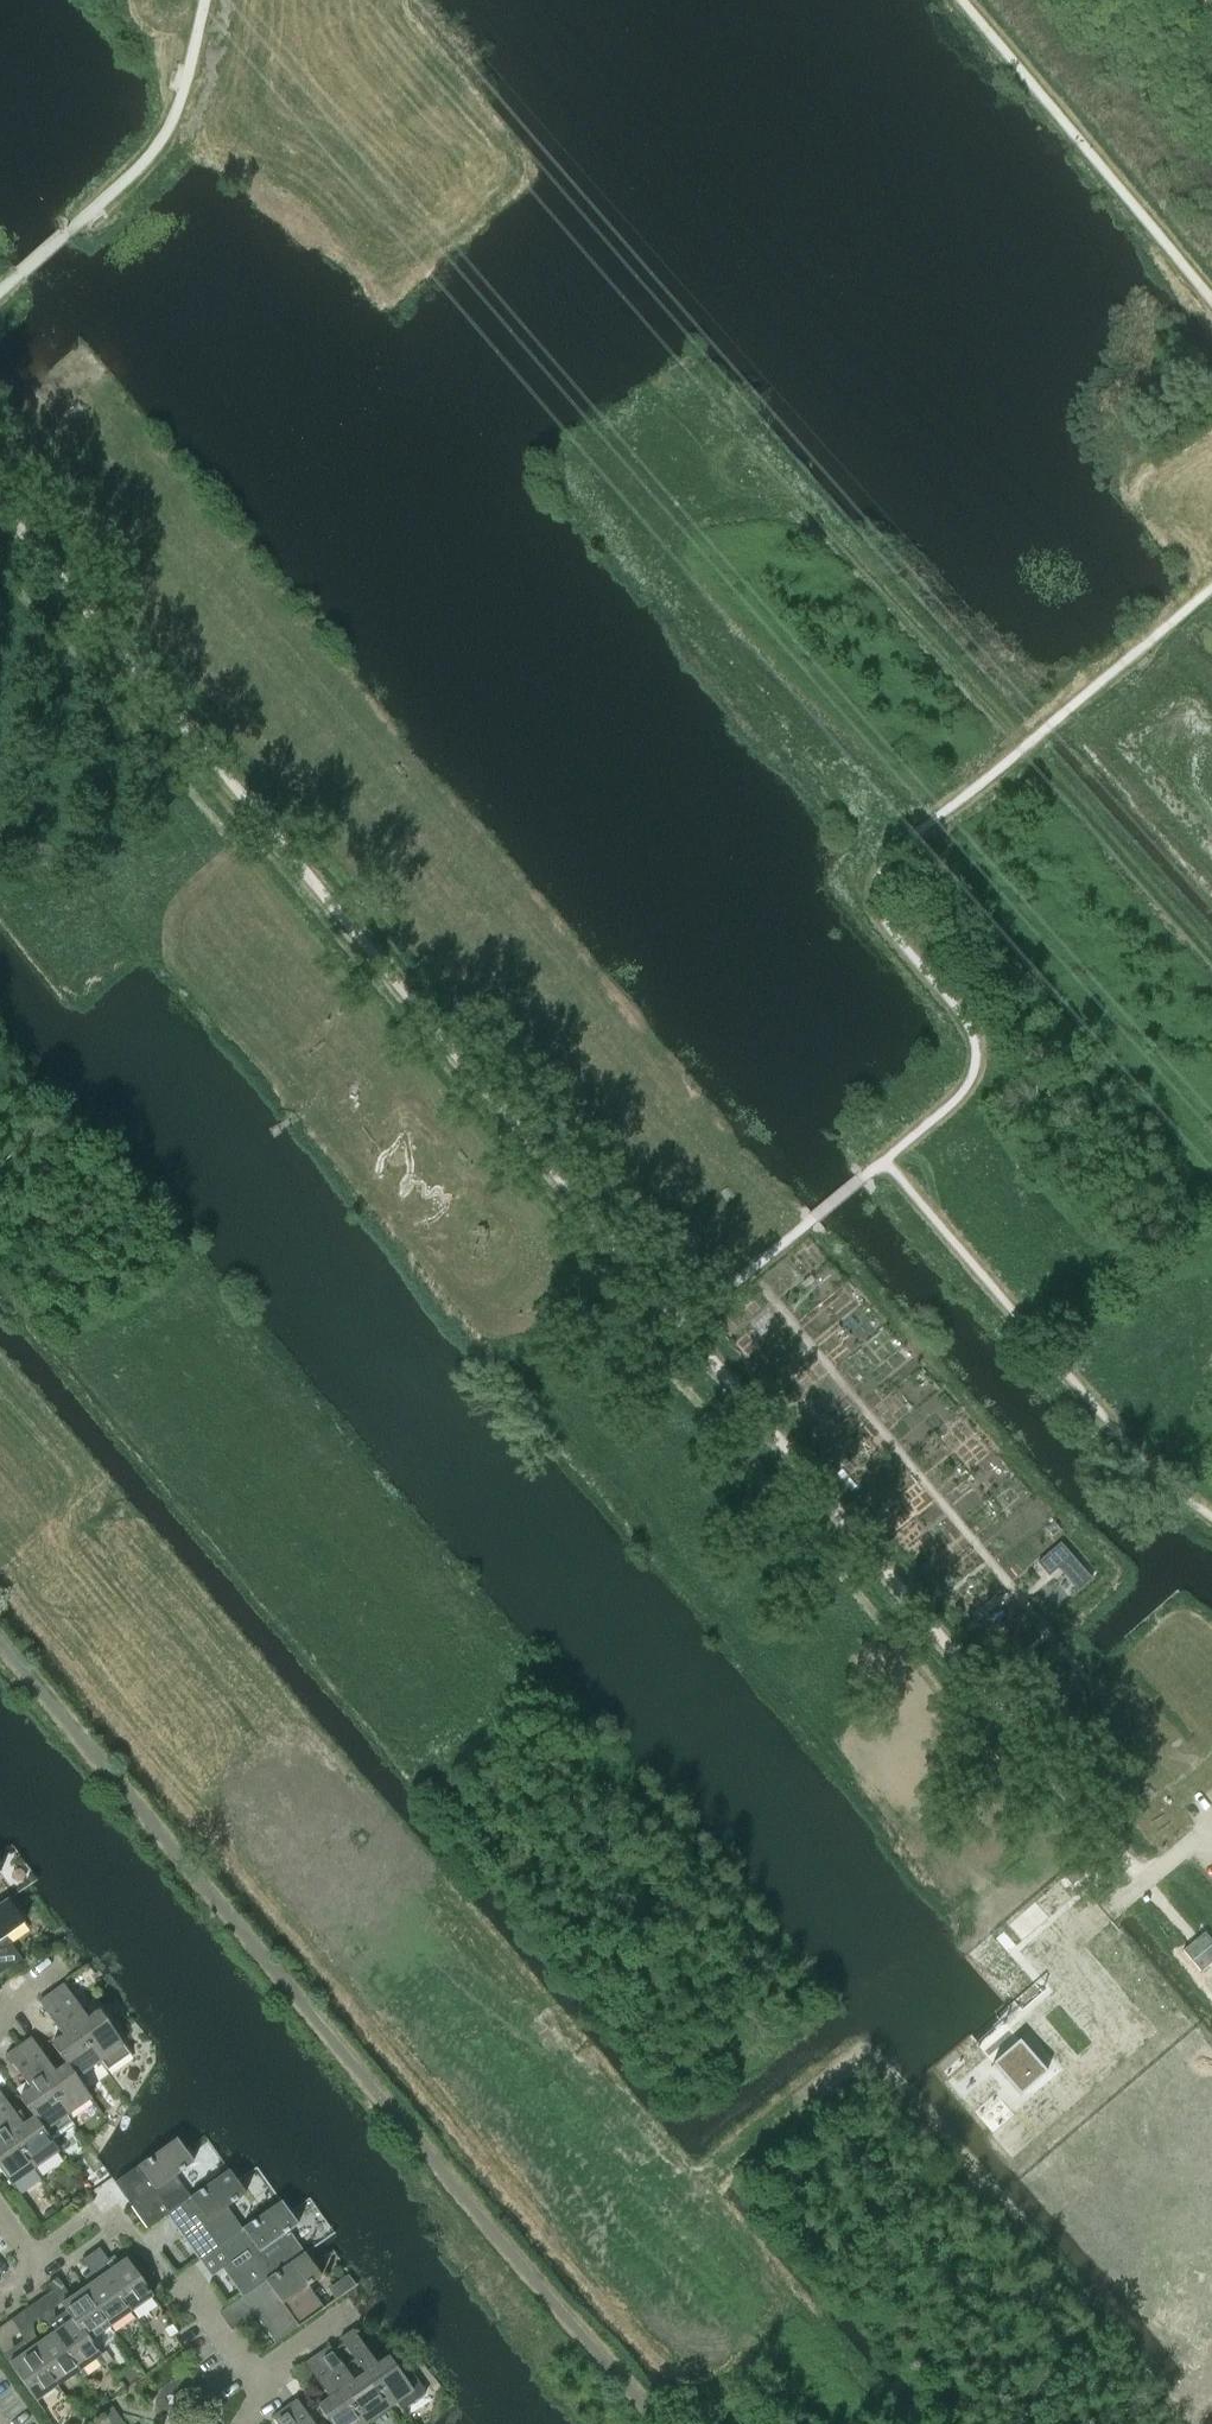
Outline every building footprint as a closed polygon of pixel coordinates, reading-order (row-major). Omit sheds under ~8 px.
[(1039,1561),(1051,1574),(1072,1556),(1060,1542),(1039,1561)] [(21,1958),(5,1936),(24,1922),(7,1898),(0,1903),(0,1973),(21,1958)] [(50,1992),(99,2061),(106,2071),(130,2054),(99,2010),(87,2018),(63,1983),(50,1992)] [(76,2077),(99,2061),(50,1992),(38,2000),(63,2036),(51,2043),(66,2064),(66,2063),(76,2077)] [(31,2036),(18,2045),(67,2114),(91,2097),(76,2077),(66,2063),(66,2064),(55,2071),(31,2036)] [(1016,2042),(993,2063),(1021,2094),(1045,2074),(1016,2042)] [(74,2125),(67,2114),(18,2045),(6,2054),(30,2088),(19,2097),(33,2117),(34,2117),(43,2130),(44,2130),(51,2141),(74,2125)] [(51,2141),(44,2130),(43,2130),(34,2117),(33,2117),(23,2124),(0,2092),(0,2118),(34,2167),(58,2150),(51,2141)] [(0,2118),(0,2169),(11,2184),(34,2167),(0,2118)] [(190,2197),(189,2197),(174,2175),(193,2162),(176,2138),(114,2182),(147,2229),(167,2214),(190,2197)] [(199,2260),(220,2246),(219,2245),(242,2228),(226,2206),(245,2193),(229,2169),(189,2197),(190,2197),(167,2214),(199,2260)] [(294,2259),(304,2252),(289,2230),(298,2224),(281,2200),(242,2228),(219,2245),(220,2246),(235,2268),(227,2274),(242,2296),(251,2290),(294,2260),(294,2259)] [(99,2247),(90,2253),(130,2311),(151,2296),(152,2295),(126,2258),(119,2263),(114,2255),(107,2259),(99,2247)] [(251,2290),(242,2296),(275,2342),(323,2308),(307,2285),(321,2276),(304,2252),(294,2259),(294,2260),(251,2290)] [(109,2326),(130,2311),(90,2253),(82,2259),(90,2271),(84,2276),(89,2284),(83,2288),(109,2326)] [(348,2274),(328,2289),(335,2299),(355,2285),(348,2274)] [(61,2302),(65,2309),(72,2319),(73,2318),(89,2340),(90,2340),(109,2326),(83,2288),(71,2297),(57,2277),(47,2284),(52,2290),(61,2302)] [(53,2308),(61,2302),(52,2290),(44,2296),(53,2308)] [(32,2304),(23,2310),(32,2323),(41,2316),(32,2304)] [(52,2332),(78,2370),(83,2378),(106,2362),(90,2340),(89,2340),(73,2318),(72,2319),(65,2309),(44,2324),(51,2333),(52,2332)] [(11,2319),(2,2325),(11,2337),(20,2331),(11,2319)] [(364,2372),(389,2407),(396,2401),(402,2409),(426,2392),(404,2362),(397,2367),(388,2356),(377,2364),(352,2329),(340,2338),(356,2361),(364,2373),(364,2372)] [(57,2385),(78,2370),(52,2332),(51,2333),(40,2341),(33,2332),(24,2339),(30,2348),(31,2347),(57,2385)] [(30,2348),(24,2339),(3,2354),(36,2400),(57,2385),(31,2347),(30,2348)] [(365,2423),(389,2407),(364,2372),(364,2373),(356,2361),(345,2368),(329,2345),(317,2354),(365,2423)] [(365,2423),(317,2354),(304,2362),(329,2398),(317,2406),(323,2415),(330,2423),(364,2423),(365,2423)] [(323,2415),(313,2422),(296,2398),(284,2407),(296,2423),(330,2423),(323,2415)] [(104,2412),(112,2423),(118,2423),(122,2421),(112,2407),(104,2412)] [(284,2407),(272,2416),(278,2423),(296,2423),(284,2407)]
